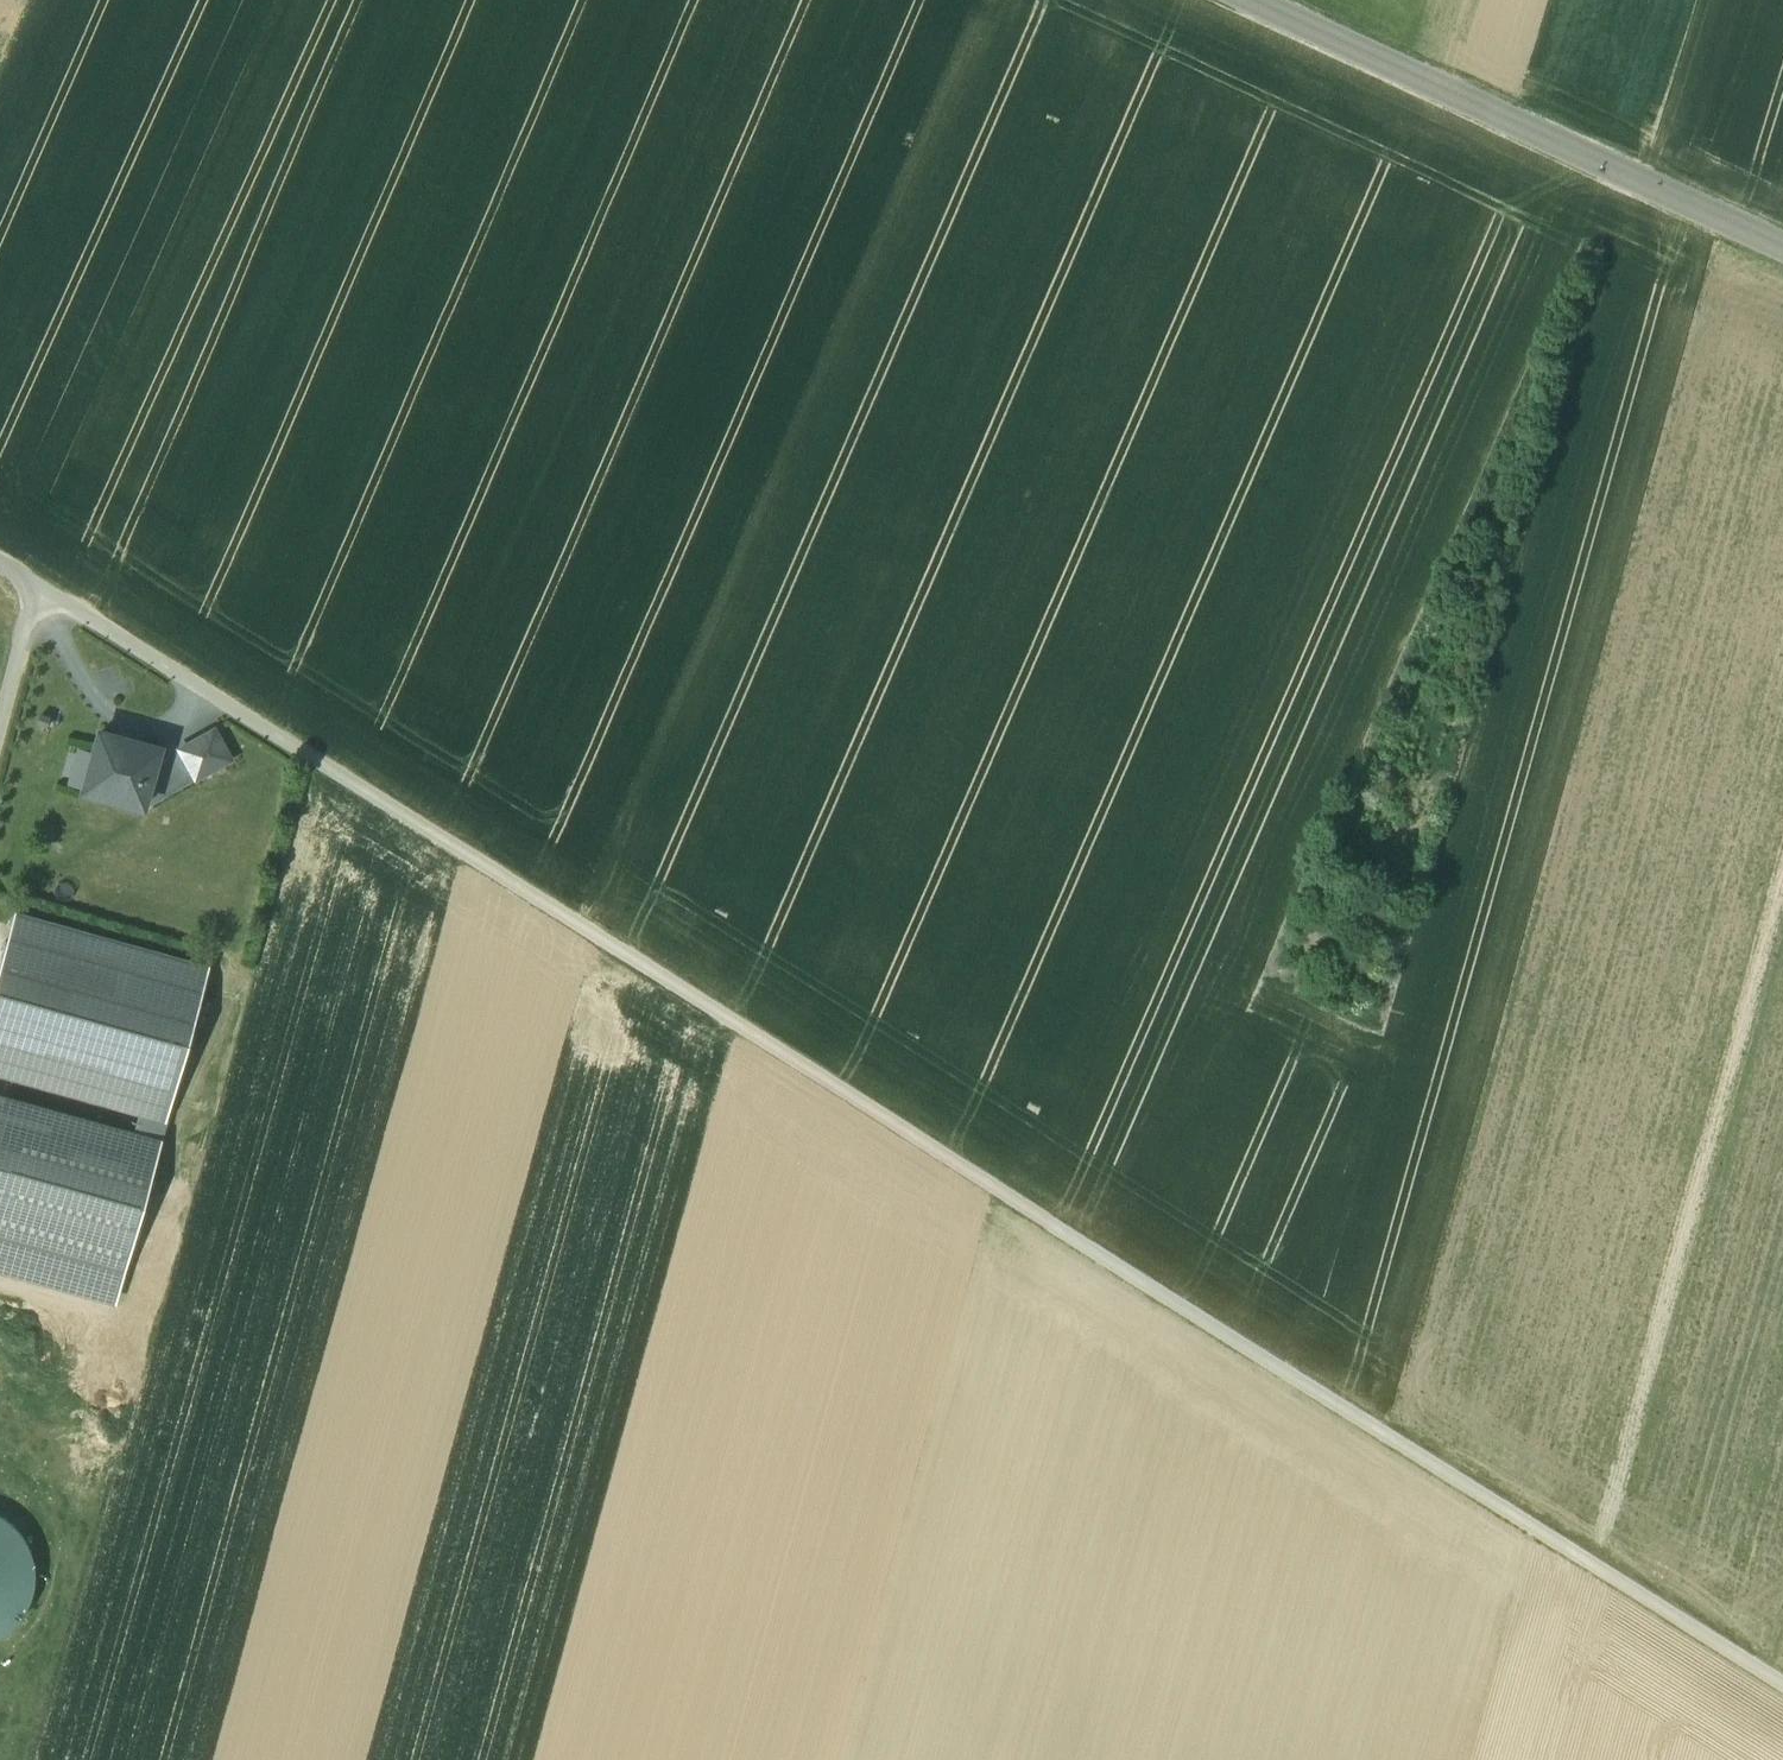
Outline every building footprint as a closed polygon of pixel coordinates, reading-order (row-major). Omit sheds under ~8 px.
[(214,730),(179,749),(196,778),(230,759),(214,730)] [(159,749),(100,732),(83,791),(143,808),(159,749)] [(15,916),(0,968),(0,1072),(143,1112),(165,1118),(207,969),(15,916)] [(118,1298),(160,1145),(136,1138),(0,1102),(0,1267),(118,1298)] [(136,1138),(160,1145),(165,1118),(143,1112),(136,1138)] [(45,1623),(12,1500),(0,1504),(0,1635),(45,1623)]
